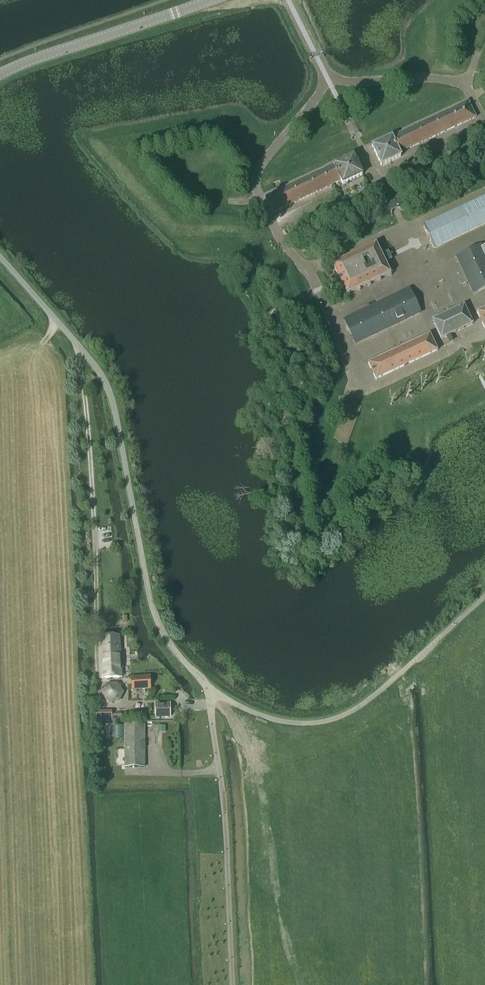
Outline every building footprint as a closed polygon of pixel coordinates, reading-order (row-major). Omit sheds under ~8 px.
[(481,54),(475,73),(484,77),(484,43),(481,54)] [(399,153),(475,117),(467,101),(392,137),(391,136),(372,145),(382,165),(401,156),(399,153)] [(343,183),(362,174),(353,155),(266,197),(273,213),(341,180),(343,183)] [(484,224),(484,198),(423,226),(434,248),(484,224)] [(332,264),(338,276),(331,279),(334,287),(341,284),(347,294),(391,273),(385,262),(392,259),(389,251),(381,255),(376,244),(332,264)] [(484,287),(484,255),(482,249),(481,245),(457,256),(474,293),(484,287)] [(355,344),(421,313),(409,289),(344,320),(355,344)] [(441,338),(472,324),(464,306),(433,320),(441,338)] [(376,379),(437,350),(430,335),(369,364),(376,379)] [(103,678),(122,677),(120,636),(101,637),(103,678)] [(132,690),(151,689),(150,677),(131,677),(132,690)] [(107,703),(119,702),(123,693),(118,684),(106,685),(102,694),(107,703)] [(156,719),(170,719),(170,703),(155,704),(156,719)] [(125,725),(124,737),(124,767),(145,767),(145,725),(125,725)]
